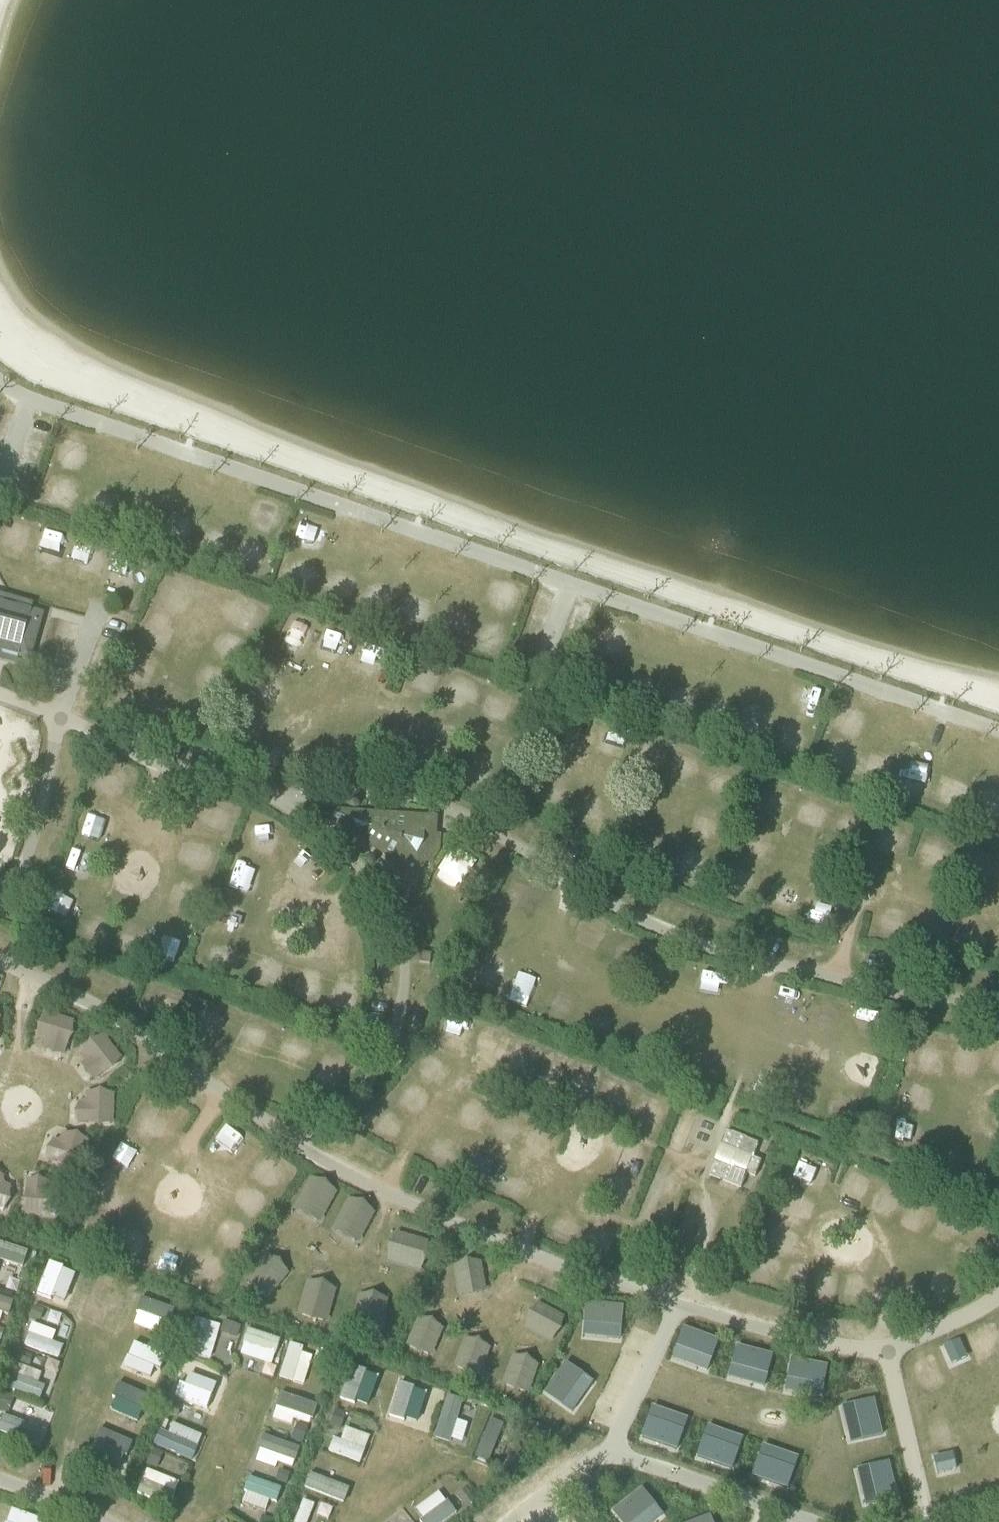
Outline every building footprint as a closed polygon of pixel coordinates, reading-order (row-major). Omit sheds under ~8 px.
[(50,462),(69,467),(74,448),(55,443),(50,462)] [(62,478),(46,482),(51,507),(67,503),(62,478)] [(87,513),(99,516),(102,499),(90,497),(87,513)] [(318,550),(326,530),(297,518),(289,538),(318,550)] [(163,540),(182,548),(190,528),(171,521),(163,540)] [(245,541),(245,570),(264,571),(265,542),(245,541)] [(306,593),(315,562),(294,556),(286,587),(306,593)] [(372,591),(366,609),(387,616),(393,598),(372,591)] [(18,660),(32,663),(45,614),(23,607),(24,601),(0,595),(0,661),(7,663),(9,657),(4,656),(5,653),(18,657),(18,660)] [(402,619),(420,626),(427,609),(408,602),(402,619)] [(293,620),(287,636),(303,642),(309,626),(293,620)] [(339,812),(335,824),(373,849),(416,877),(432,852),(433,817),(385,815),(339,812)] [(720,1146),(725,1148),(719,1164),(714,1162),(708,1176),(740,1189),(746,1174),(754,1178),(761,1162),(752,1159),(758,1144),(726,1131),(720,1146)] [(958,1342),(943,1348),(949,1360),(954,1358),(956,1363),(961,1361),(958,1356),(963,1354),(958,1342)] [(946,1456),(933,1459),(937,1475),(950,1471),(949,1466),(954,1465),(953,1460),(948,1461),(946,1456)]
